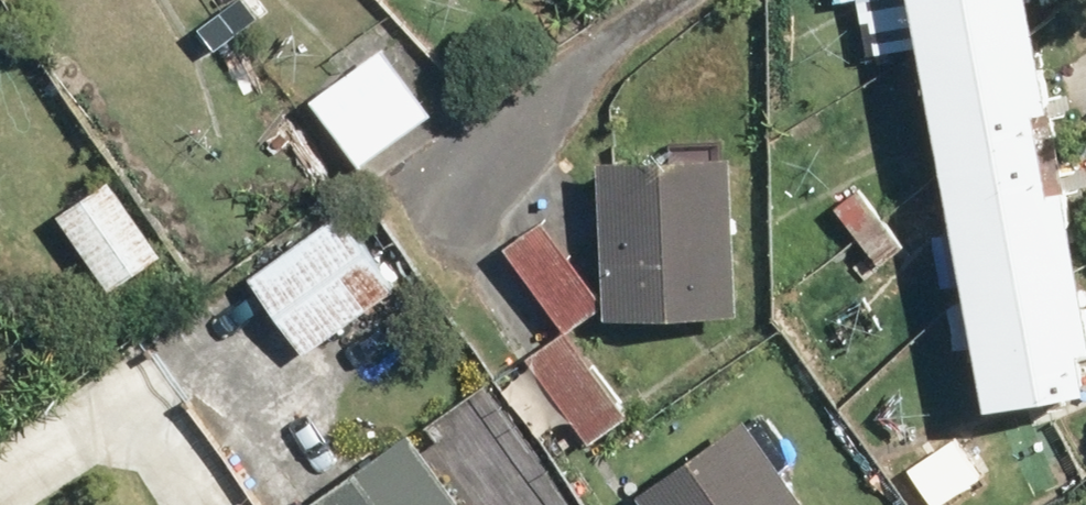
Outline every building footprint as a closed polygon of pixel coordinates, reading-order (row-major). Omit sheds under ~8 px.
[(273,14),(265,0),(229,0),(194,20),(211,50),(273,14)] [(930,37),(1004,403),(1085,387),(1085,232),(1039,0),(923,0),(925,8),(902,12),(908,41),(930,37)] [(365,157),(441,104),(394,37),(319,90),(365,157)] [(751,307),(748,147),(608,149),(610,303),(610,309),(751,307)] [(171,251),(119,172),(60,210),(112,289),(171,251)] [(871,176),(836,205),(883,261),(918,232),(871,176)] [(307,352),(402,284),(344,203),(249,271),(307,352)] [(606,288),(548,211),(479,262),(519,316),(543,299),(560,322),(606,288)] [(630,402),(565,325),(501,378),(566,456),(630,402)] [(317,492),(326,504),(583,504),(488,372),(317,492)] [(753,408),(644,488),(656,504),(824,504),(753,408)]
